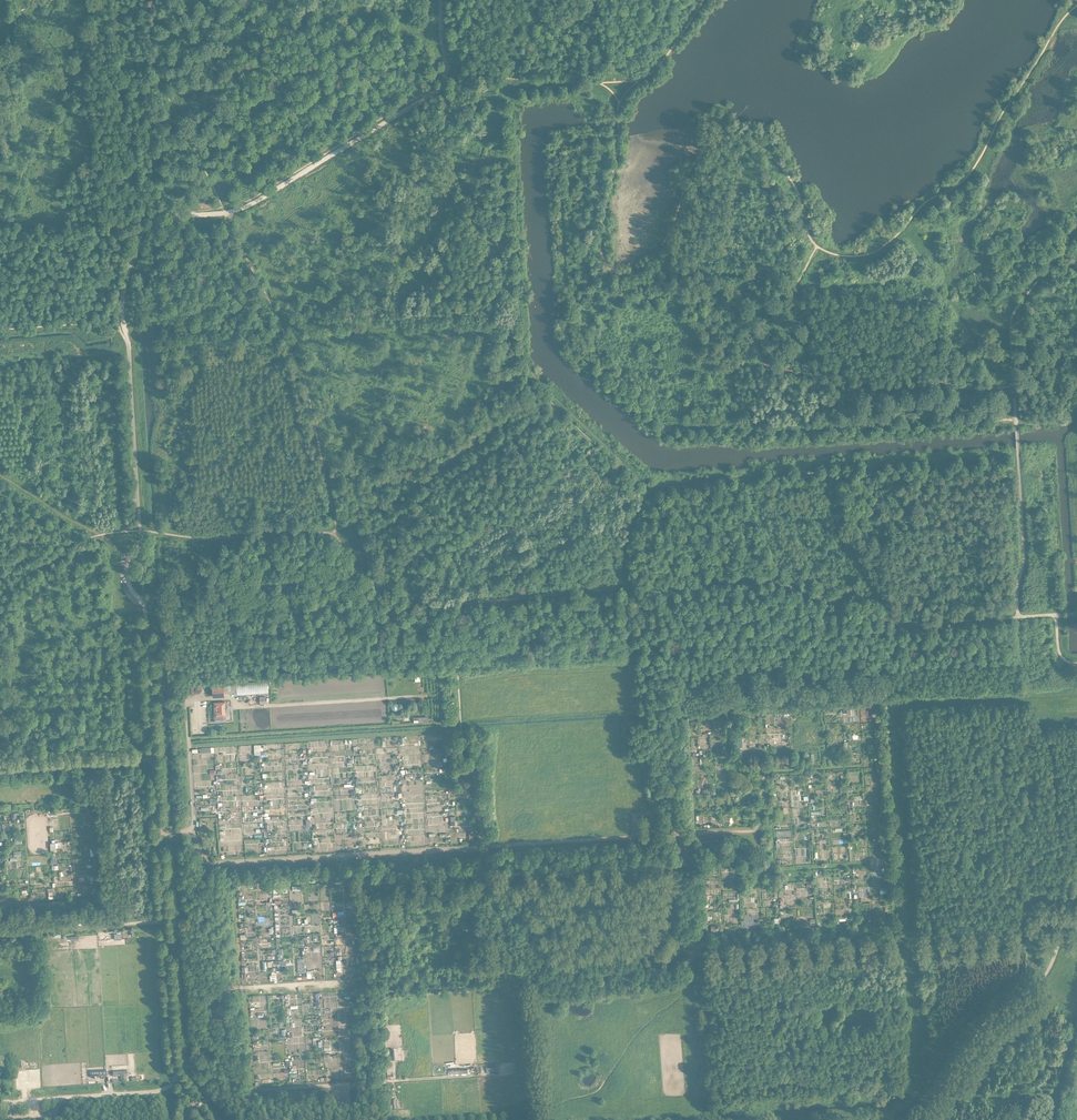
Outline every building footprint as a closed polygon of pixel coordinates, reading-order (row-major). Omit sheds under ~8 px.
[(215,689),(215,700),(226,699),(226,688),(215,689)] [(216,706),(216,710),(220,710),(221,714),(217,715),(217,719),(228,718),(227,705),(216,706)] [(129,1069),(114,1070),(115,1074),(123,1074),(123,1079),(129,1079),(128,1073),(129,1073),(129,1069)]
